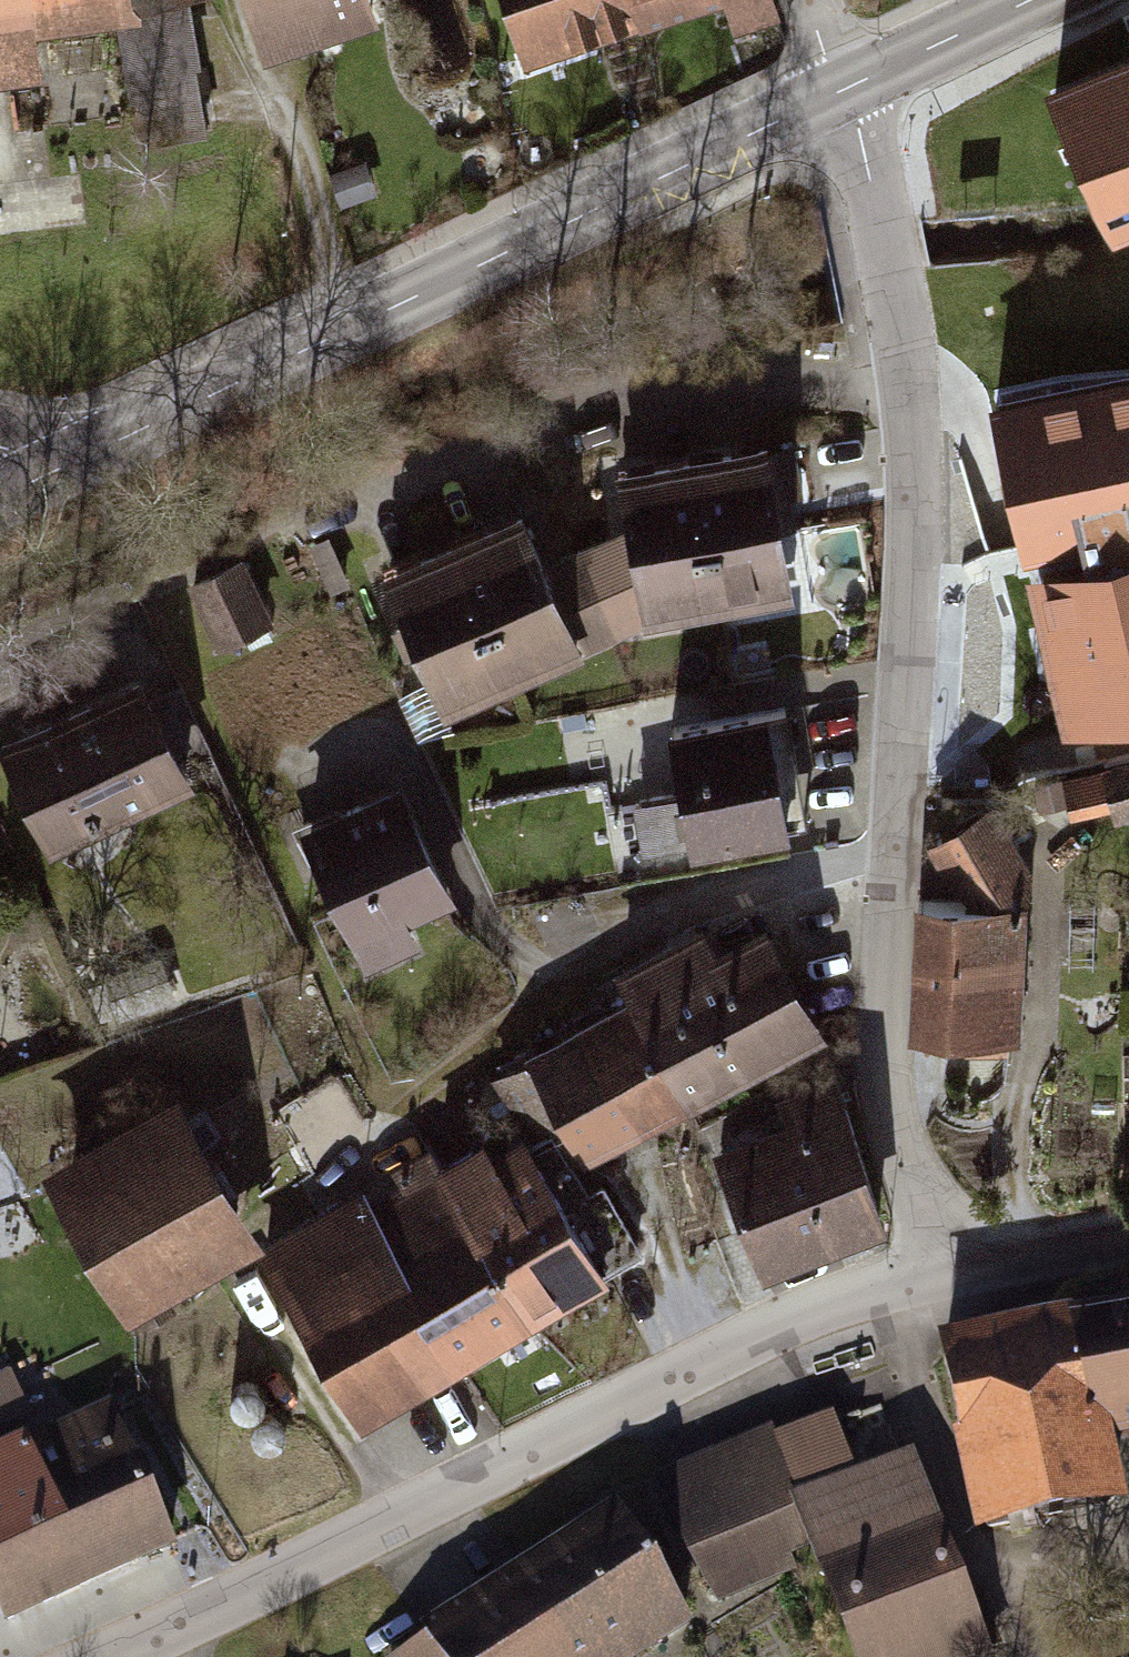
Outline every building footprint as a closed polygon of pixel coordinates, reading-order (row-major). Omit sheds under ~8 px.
[(46,71),(38,10),(37,0),(0,0),(0,77),(46,71)] [(38,10),(121,0),(138,138),(211,129),(195,0),(37,0),(38,10)] [(281,49),(394,10),(390,0),(264,0),(281,49)] [(537,49),(657,14),(653,0),(522,0),(537,49)] [(657,14),(705,0),(653,0),(657,14)] [(739,23),(787,9),(785,0),(732,0),(739,23)] [(1056,92),(1105,204),(1128,201),(1128,62),(1056,92)] [(987,590),(1013,584),(992,493),(1128,462),(1128,324),(966,366),(962,453),(987,590)] [(992,493),(1013,584),(987,590),(1033,794),(1106,777),(1119,837),(1128,835),(1128,462),(992,493)] [(770,463),(697,475),(724,634),(797,622),(770,463)] [(650,647),(724,634),(697,475),(623,488),(634,552),(593,570),(629,656),(650,647)] [(527,524),(452,556),(515,704),(629,656),(593,570),(553,586),(527,524)] [(332,549),(312,557),(333,607),(353,598),(332,549)] [(437,737),(515,704),(452,556),(374,588),(437,737)] [(252,575),(193,599),(221,665),(280,640),(252,575)] [(46,873),(188,807),(137,699),(0,764),(0,776),(46,873)] [(786,718),(679,733),(690,810),(638,818),(646,869),(804,846),(786,718)] [(452,918),(399,789),(300,830),(364,984),(416,963),(405,937),(452,918)] [(933,867),(961,919),(921,919),(919,1066),(1027,1068),(1029,920),(1045,912),(1001,830),(933,867)] [(621,997),(635,1025),(689,1132),(833,1060),(780,953),(721,983),(707,955),(621,997)] [(593,1180),(689,1132),(635,1025),(539,1072),(593,1180)] [(790,1156),(717,1184),(763,1305),(894,1255),(835,1100),(777,1122),(790,1156)] [(174,1123),(45,1196),(131,1347),(260,1274),(174,1123)] [(481,1159),(435,1185),(529,1348),(608,1303),(603,1294),(642,1272),(605,1207),(588,1217),(550,1151),(494,1183),(481,1159)] [(376,1436),(529,1348),(435,1185),(370,1222),(364,1210),(276,1261),(376,1436)] [(951,1332),(990,1522),(1128,1493),(1128,1295),(951,1332)] [(672,1470),(726,1603),(833,1560),(811,1490),(784,1425),(672,1470)] [(0,1462),(0,1642),(175,1567),(114,1426),(38,1459),(33,1448),(0,1462)] [(833,1560),(872,1656),(992,1656),(1008,1650),(925,1444),(811,1490),(833,1560)] [(709,1617),(630,1497),(504,1580),(555,1656),(648,1656),(709,1617)] [(504,1580),(387,1656),(555,1656),(504,1580)]
